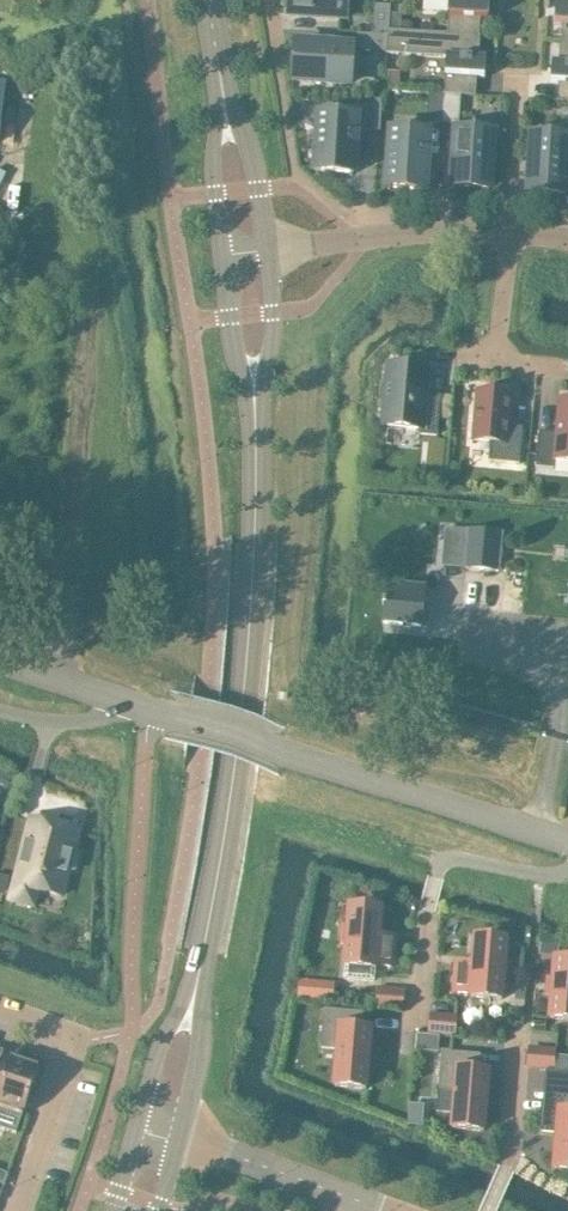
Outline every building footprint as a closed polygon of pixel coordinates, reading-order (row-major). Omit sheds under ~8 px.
[(345,0),(290,0),(289,16),(344,19),(345,0)] [(447,35),(480,37),(478,37),(480,20),(488,21),(489,0),(449,0),(447,35)] [(567,43),(567,0),(562,0),(562,4),(555,4),(553,25),(561,26),(560,42),(567,43)] [(388,31),(390,6),(373,5),(371,35),(387,36),(387,31),(388,31)] [(447,35),(388,31),(387,31),(387,36),(385,53),(386,53),(385,54),(445,58),(443,94),(427,93),(427,94),(444,95),(460,96),(460,95),(475,96),(476,79),(484,79),(485,58),(478,57),(480,37),(447,35)] [(387,36),(371,35),(357,34),(356,51),(385,53),(387,36)] [(560,42),(559,42),(558,63),(551,62),(549,83),(558,84),(557,102),(567,103),(567,43),(560,42)] [(348,84),(351,48),(296,45),(294,81),(348,84)] [(442,124),(444,95),(427,94),(426,123),(442,124)] [(458,125),(460,96),(444,95),(442,124),(458,125)] [(363,131),(379,132),(381,101),(365,100),(363,131)] [(352,174),(356,119),(319,117),(315,171),(352,174)] [(489,189),(492,134),(455,132),(452,187),(489,189)] [(424,190),(427,135),(391,133),(387,188),(424,190)] [(567,149),(567,139),(532,137),(528,191),(565,194),(567,149)] [(424,395),(426,371),(388,367),(387,385),(382,385),(380,404),(385,405),(383,427),(419,430),(419,435),(436,437),(440,396),(424,395)] [(519,465),(522,428),(508,427),(510,395),(476,392),(472,441),(501,444),(500,463),(519,465)] [(558,399),(555,433),(538,432),(535,467),(553,469),(554,461),(567,462),(567,400),(558,399)] [(503,568),(506,534),(468,531),(465,564),(503,568)] [(421,627),(425,588),(403,586),(402,591),(385,589),(384,602),(382,602),(382,607),(383,608),(382,624),(421,627)] [(31,820),(10,901),(32,906),(36,890),(61,896),(68,869),(73,870),(77,854),(72,853),(77,831),(31,820)] [(368,891),(367,904),(380,905),(381,892),(368,891)] [(378,930),(380,911),(349,908),(347,928),(343,927),(341,943),(346,944),(344,966),(345,967),(344,978),(373,981),(374,969),(375,969),(376,965),(390,966),(390,967),(392,967),(395,938),(393,938),(382,937),(382,938),(378,937),(378,930)] [(525,945),(526,929),(510,928),(509,944),(525,945)] [(507,977),(509,961),(504,961),(506,942),(474,939),(473,958),(473,965),(468,965),(458,964),(458,963),(456,963),(453,993),(455,993),(455,992),(470,993),(470,997),(501,1000),(503,977),(507,977)] [(554,961),(552,980),(548,980),(547,996),(551,996),(549,1019),(567,1020),(567,962),(554,961)] [(377,987),(375,1009),(402,1011),(405,989),(377,987)] [(365,1089),(370,1031),(359,1030),(360,1014),(324,1011),(323,1031),(322,1047),(337,1049),(334,1086),(365,1089)] [(427,1035),(436,1035),(438,1013),(429,1013),(427,1035)] [(429,1052),(431,1036),(416,1034),(415,1051),(429,1052)] [(12,1058),(10,1058),(10,1059),(2,1056),(3,1054),(0,1053),(0,1094),(12,1058)] [(483,1131),(488,1073),(477,1072),(478,1056),(442,1053),(437,1111),(453,1112),(452,1129),(483,1131)] [(0,1094),(0,1109),(21,1116),(38,1067),(12,1058),(0,1094)] [(544,1095),(542,1116),(541,1131),(556,1132),(553,1170),(567,1172),(567,1097),(544,1095)] [(8,1175),(0,1171),(0,1184),(4,1186),(8,1175)]
